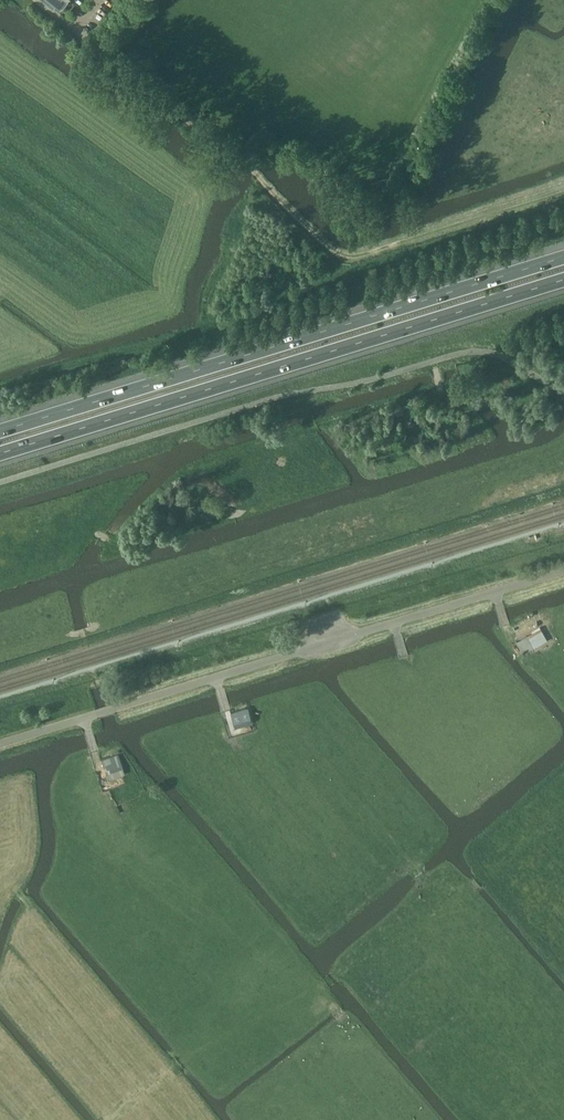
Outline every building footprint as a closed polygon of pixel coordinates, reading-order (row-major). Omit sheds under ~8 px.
[(541,628),(515,640),(522,654),(548,642),(541,628)] [(253,720),(248,703),(232,709),(237,725),(253,720)] [(125,773),(118,754),(101,759),(108,779),(125,773)]
